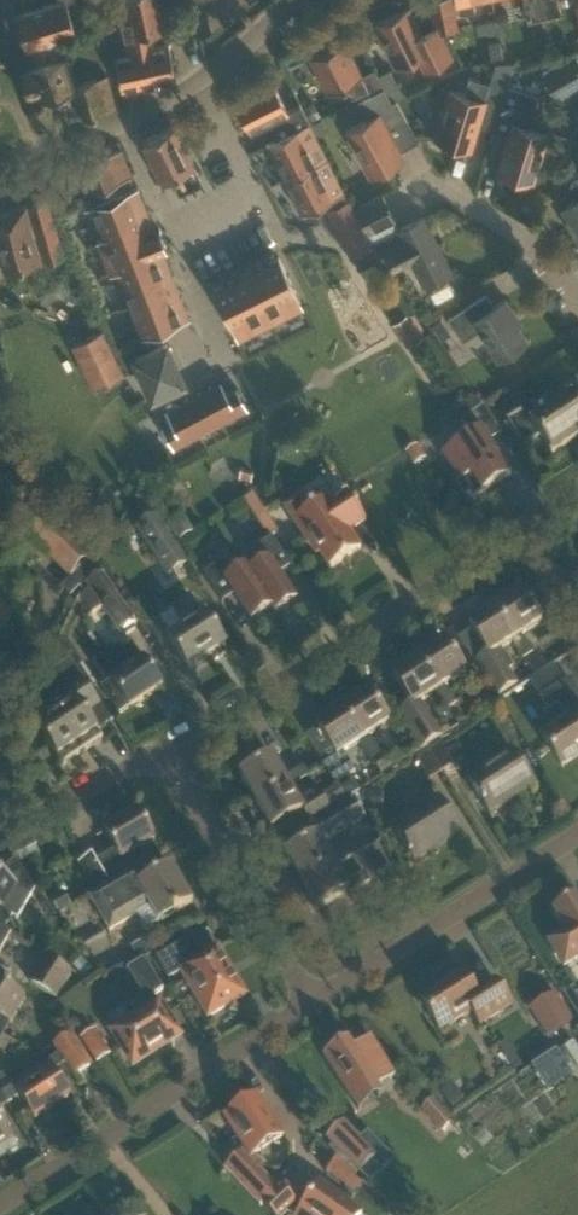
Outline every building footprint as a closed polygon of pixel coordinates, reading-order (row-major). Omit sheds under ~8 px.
[(16,13),(26,45),(75,30),(66,0),(59,0),(16,13)] [(111,36),(122,86),(142,82),(176,75),(168,42),(148,47),(144,31),(165,27),(159,0),(123,0),(124,5),(126,14),(115,16),(119,34),(111,36)] [(449,0),(436,0),(430,1),(434,21),(440,20),(442,30),(455,28),(449,0)] [(461,13),(475,10),(473,0),(458,0),(461,13)] [(528,16),(545,13),(542,0),(524,0),(528,16)] [(545,13),(561,9),(558,0),(542,0),(545,13)] [(197,33),(211,30),(204,5),(191,9),(197,33)] [(417,54),(424,69),(451,55),(436,25),(421,32),(409,6),(374,24),(395,65),(417,54)] [(494,18),(496,27),(510,24),(507,9),(494,12),(495,18),(494,18)] [(503,57),(496,27),(494,18),(474,22),(477,34),(488,31),(490,40),(486,41),(490,60),(503,57)] [(89,44),(86,31),(69,36),(73,49),(89,44)] [(344,39),(309,56),(327,92),(345,83),(352,97),(368,89),(370,93),(383,86),(375,68),(362,74),(344,39)] [(571,56),(566,47),(541,62),(546,71),(542,74),(557,99),(577,86),(577,59),(575,54),(571,56)] [(83,119),(117,111),(109,74),(75,83),(67,57),(55,60),(54,59),(31,67),(31,69),(17,74),(25,98),(39,94),(41,102),(74,92),(83,119)] [(444,104),(434,137),(471,149),(478,125),(493,129),(507,85),(514,62),(496,62),(490,82),(470,76),(465,93),(449,88),(448,90),(444,104)] [(396,81),(389,68),(379,74),(392,99),(407,91),(401,79),(396,81)] [(532,83),(529,91),(538,94),(543,80),(533,77),(532,83)] [(237,95),(234,97),(250,129),(267,121),(276,138),(266,143),(301,213),(323,202),(327,210),(348,200),(349,199),(345,191),(301,103),(288,109),(272,78),(268,80),(264,79),(257,82),(256,86),(253,88),(249,89),(245,88),(238,92),(237,95)] [(507,85),(493,129),(507,133),(496,170),(533,181),(544,145),(548,132),(529,126),(538,94),(529,91),(507,85)] [(370,175),(404,157),(388,128),(407,118),(396,99),(392,101),(384,86),(358,100),(368,118),(345,130),(370,175)] [(437,87),(433,101),(444,104),(448,90),(437,87)] [(314,104),(305,108),(311,119),(319,115),(314,104)] [(312,121),(319,134),(329,129),(322,116),(312,121)] [(194,163),(174,124),(142,140),(162,179),(170,175),(179,192),(202,181),(193,163),(194,163)] [(548,132),(544,145),(562,151),(568,133),(549,128),(548,132)] [(132,176),(121,149),(83,164),(94,190),(117,181),(119,186),(132,181),(130,176),(132,176)] [(102,236),(149,217),(137,185),(137,184),(83,206),(83,207),(89,205),(102,236)] [(561,204),(577,228),(577,192),(561,204)] [(381,194),(353,209),(365,234),(393,219),(381,194)] [(48,198),(0,211),(0,256),(4,271),(44,260),(47,272),(67,267),(64,255),(48,198)] [(348,200),(327,210),(350,254),(370,243),(365,234),(353,209),(348,200)] [(110,273),(116,271),(164,252),(162,248),(166,246),(158,226),(154,228),(149,217),(102,236),(96,239),(110,273)] [(423,284),(451,270),(423,217),(396,231),(402,243),(382,253),(391,271),(411,261),(423,284)] [(130,305),(177,286),(164,252),(116,271),(130,305)] [(245,273),(271,323),(288,314),(285,307),(300,300),(278,256),(276,257),(277,257),(245,273)] [(252,332),(271,323),(245,273),(213,289),(212,289),(211,289),(233,333),(248,325),(252,332)] [(177,286),(130,305),(142,335),(142,336),(190,317),(190,316),(189,316),(177,286)] [(494,304),(486,292),(450,316),(465,339),(482,328),(500,356),(528,338),(515,318),(517,317),(505,297),(494,304)] [(412,309),(391,323),(407,347),(428,333),(412,309)] [(429,325),(439,340),(451,332),(441,317),(429,325)] [(101,331),(74,345),(95,387),(122,374),(101,331)] [(166,344),(136,357),(153,393),(182,379),(166,344)] [(235,384),(225,389),(220,381),(192,395),(210,428),(248,408),(235,384)] [(173,447),(182,442),(210,428),(192,395),(165,410),(170,419),(161,424),(173,447)] [(570,397),(540,417),(532,405),(505,422),(519,443),(536,433),(551,456),(577,439),(577,409),(570,397)] [(471,502),(510,477),(487,442),(500,433),(483,407),(460,422),(471,438),(449,453),(466,478),(456,485),(466,501),(465,501),(468,505),(471,502)] [(406,453),(414,466),(425,459),(417,446),(406,453)] [(253,474),(242,472),(239,483),(251,486),(253,474)] [(9,499),(0,492),(0,510),(9,499)] [(365,521),(346,493),(330,504),(327,499),(313,508),(304,495),(284,509),(305,541),(308,539),(329,570),(360,549),(349,532),(365,521)] [(88,557),(32,506),(14,526),(70,578),(88,557)] [(166,525),(177,543),(193,533),(182,515),(166,525)] [(264,516),(256,521),(264,533),(274,527),(266,515),(264,516)] [(141,537),(159,526),(153,517),(135,528),(141,537)] [(164,533),(159,526),(141,537),(146,544),(164,533)] [(165,532),(164,533),(146,544),(144,545),(167,579),(188,565),(165,532)] [(276,614),(295,601),(275,570),(288,562),(272,538),(252,552),(261,566),(249,574),(276,614)] [(276,614),(249,574),(246,568),(233,577),(224,563),(204,576),(219,599),(231,591),(251,622),(271,609),(274,615),(276,614)] [(85,585),(119,636),(137,625),(103,573),(85,585)] [(520,592),(495,608),(516,640),(510,643),(522,661),(531,655),(520,637),(541,623),(520,592)] [(226,656),(222,649),(225,648),(204,616),(202,618),(189,597),(171,608),(185,629),(168,640),(188,672),(212,656),(217,662),(226,656)] [(495,608),(468,626),(488,657),(476,664),(497,697),(515,685),(495,653),(510,643),(516,640),(495,608)] [(11,618),(0,611),(0,633),(11,618)] [(51,656),(58,667),(74,656),(62,639),(51,656)] [(444,642),(418,659),(439,690),(435,693),(447,711),(456,705),(444,687),(465,673),(444,642)] [(132,645),(122,652),(118,647),(93,664),(107,685),(102,689),(119,714),(128,708),(130,710),(162,688),(143,661),(132,645)] [(543,670),(533,654),(523,661),(533,677),(543,670)] [(418,659),(392,676),(403,693),(390,701),(422,751),(441,738),(419,703),(435,693),(439,690),(418,659)] [(37,729),(57,759),(62,767),(102,740),(96,732),(109,723),(99,708),(100,707),(69,662),(49,675),(61,693),(29,714),(39,728),(37,729)] [(559,676),(552,665),(528,681),(535,692),(559,676)] [(576,690),(569,680),(540,699),(548,710),(556,705),(567,721),(542,737),(561,767),(577,757),(577,694),(576,690)] [(368,692),(342,710),(362,740),(358,743),(370,761),(380,754),(368,736),(388,724),(368,692)] [(173,697),(158,707),(170,726),(186,715),(173,697)] [(516,713),(524,708),(517,697),(509,702),(516,713)] [(316,727),(318,730),(305,738),(346,801),(359,792),(348,776),(355,772),(342,753),(358,743),(362,740),(342,710),(316,727)] [(429,781),(454,765),(446,752),(440,744),(416,760),(429,781)] [(457,745),(446,752),(454,765),(465,758),(457,745)] [(399,764),(389,750),(372,761),(382,776),(399,764)] [(489,814),(534,785),(513,753),(468,781),(489,814)] [(289,789),(290,788),(308,778),(303,769),(285,779),(272,758),(240,777),(255,804),(287,785),(289,789)] [(17,787),(35,775),(27,763),(9,775),(17,787)] [(287,785),(255,804),(271,831),(292,818),(300,830),(329,813),(318,794),(299,805),(290,788),(289,789),(287,785)] [(383,794),(363,793),(362,813),(382,814),(383,794)] [(414,862),(458,833),(438,801),(393,829),(414,862)] [(353,803),(330,817),(317,825),(326,840),(362,819),(353,803)] [(108,882),(146,860),(139,850),(155,841),(137,812),(103,832),(115,851),(95,863),(90,856),(78,863),(94,890),(108,882)] [(334,864),(336,867),(355,856),(349,847),(331,858),(318,836),(285,855),(301,882),(334,864)] [(4,929),(12,916),(17,919),(31,895),(33,885),(14,860),(0,875),(0,926),(4,929)] [(346,884),(336,867),(334,864),(301,882),(317,910),(348,892),(350,895),(370,883),(364,873),(346,884)] [(390,865),(379,872),(389,888),(400,882),(390,865)] [(131,874),(105,889),(90,898),(109,931),(137,915),(146,931),(158,924),(159,925),(192,905),(170,868),(138,886),(131,874)] [(50,900),(58,914),(71,906),(63,892),(50,900)] [(576,897),(553,911),(564,928),(561,930),(562,932),(547,942),(564,967),(577,958),(577,900),(576,897)] [(11,933),(4,929),(0,926),(0,951),(11,933)] [(207,1018),(245,996),(218,949),(205,956),(194,936),(156,958),(168,979),(181,972),(207,1018)] [(45,959),(30,984),(56,1001),(72,976),(45,959)] [(130,1003),(138,1016),(112,1032),(133,1065),(178,1036),(153,996),(163,990),(143,959),(127,970),(143,995),(130,1003)] [(480,1025),(511,1006),(495,981),(474,994),(459,970),(444,980),(446,983),(420,1000),(439,1031),(471,1011),(480,1025)] [(3,1035),(10,1023),(25,997),(0,983),(0,1034),(3,1035)] [(565,997),(577,1017),(577,988),(565,997)] [(529,1009),(547,1038),(574,1020),(555,992),(529,1009)] [(96,1064),(111,1054),(95,1030),(80,1039),(96,1064)] [(0,1034),(0,1044),(4,1046),(8,1039),(2,1035),(3,1035),(0,1034)] [(16,1091),(7,1077),(0,1082),(0,1091),(8,1103),(19,1096),(34,1119),(70,1096),(61,1081),(72,1074),(74,1078),(92,1066),(71,1035),(54,1046),(54,1047),(60,1055),(48,1063),(51,1069),(16,1091)] [(348,1040),(323,1055),(353,1103),(356,1101),(373,1091),(378,1088),(395,1077),(370,1038),(353,1048),(348,1040)] [(555,1052),(537,1064),(553,1089),(572,1077),(555,1052)] [(256,1097),(225,1117),(243,1145),(247,1149),(254,1156),(282,1137),(256,1097)] [(431,1101),(422,1109),(438,1127),(443,1132),(452,1124),(448,1120),(431,1101)] [(13,1140),(0,1120),(0,1148),(13,1140)] [(343,1122),(326,1140),(360,1174),(377,1157),(361,1140),(343,1122)] [(225,1169),(258,1205),(259,1205),(261,1203),(261,1202),(273,1214),(285,1214),(287,1213),(289,1214),(361,1214),(319,1184),(302,1208),(297,1205),(294,1202),(298,1198),(285,1184),(281,1188),(278,1185),(276,1187),(260,1171),(264,1167),(254,1156),(247,1149),(225,1169)] [(348,1172),(340,1181),(353,1192),(359,1185),(348,1172)]
